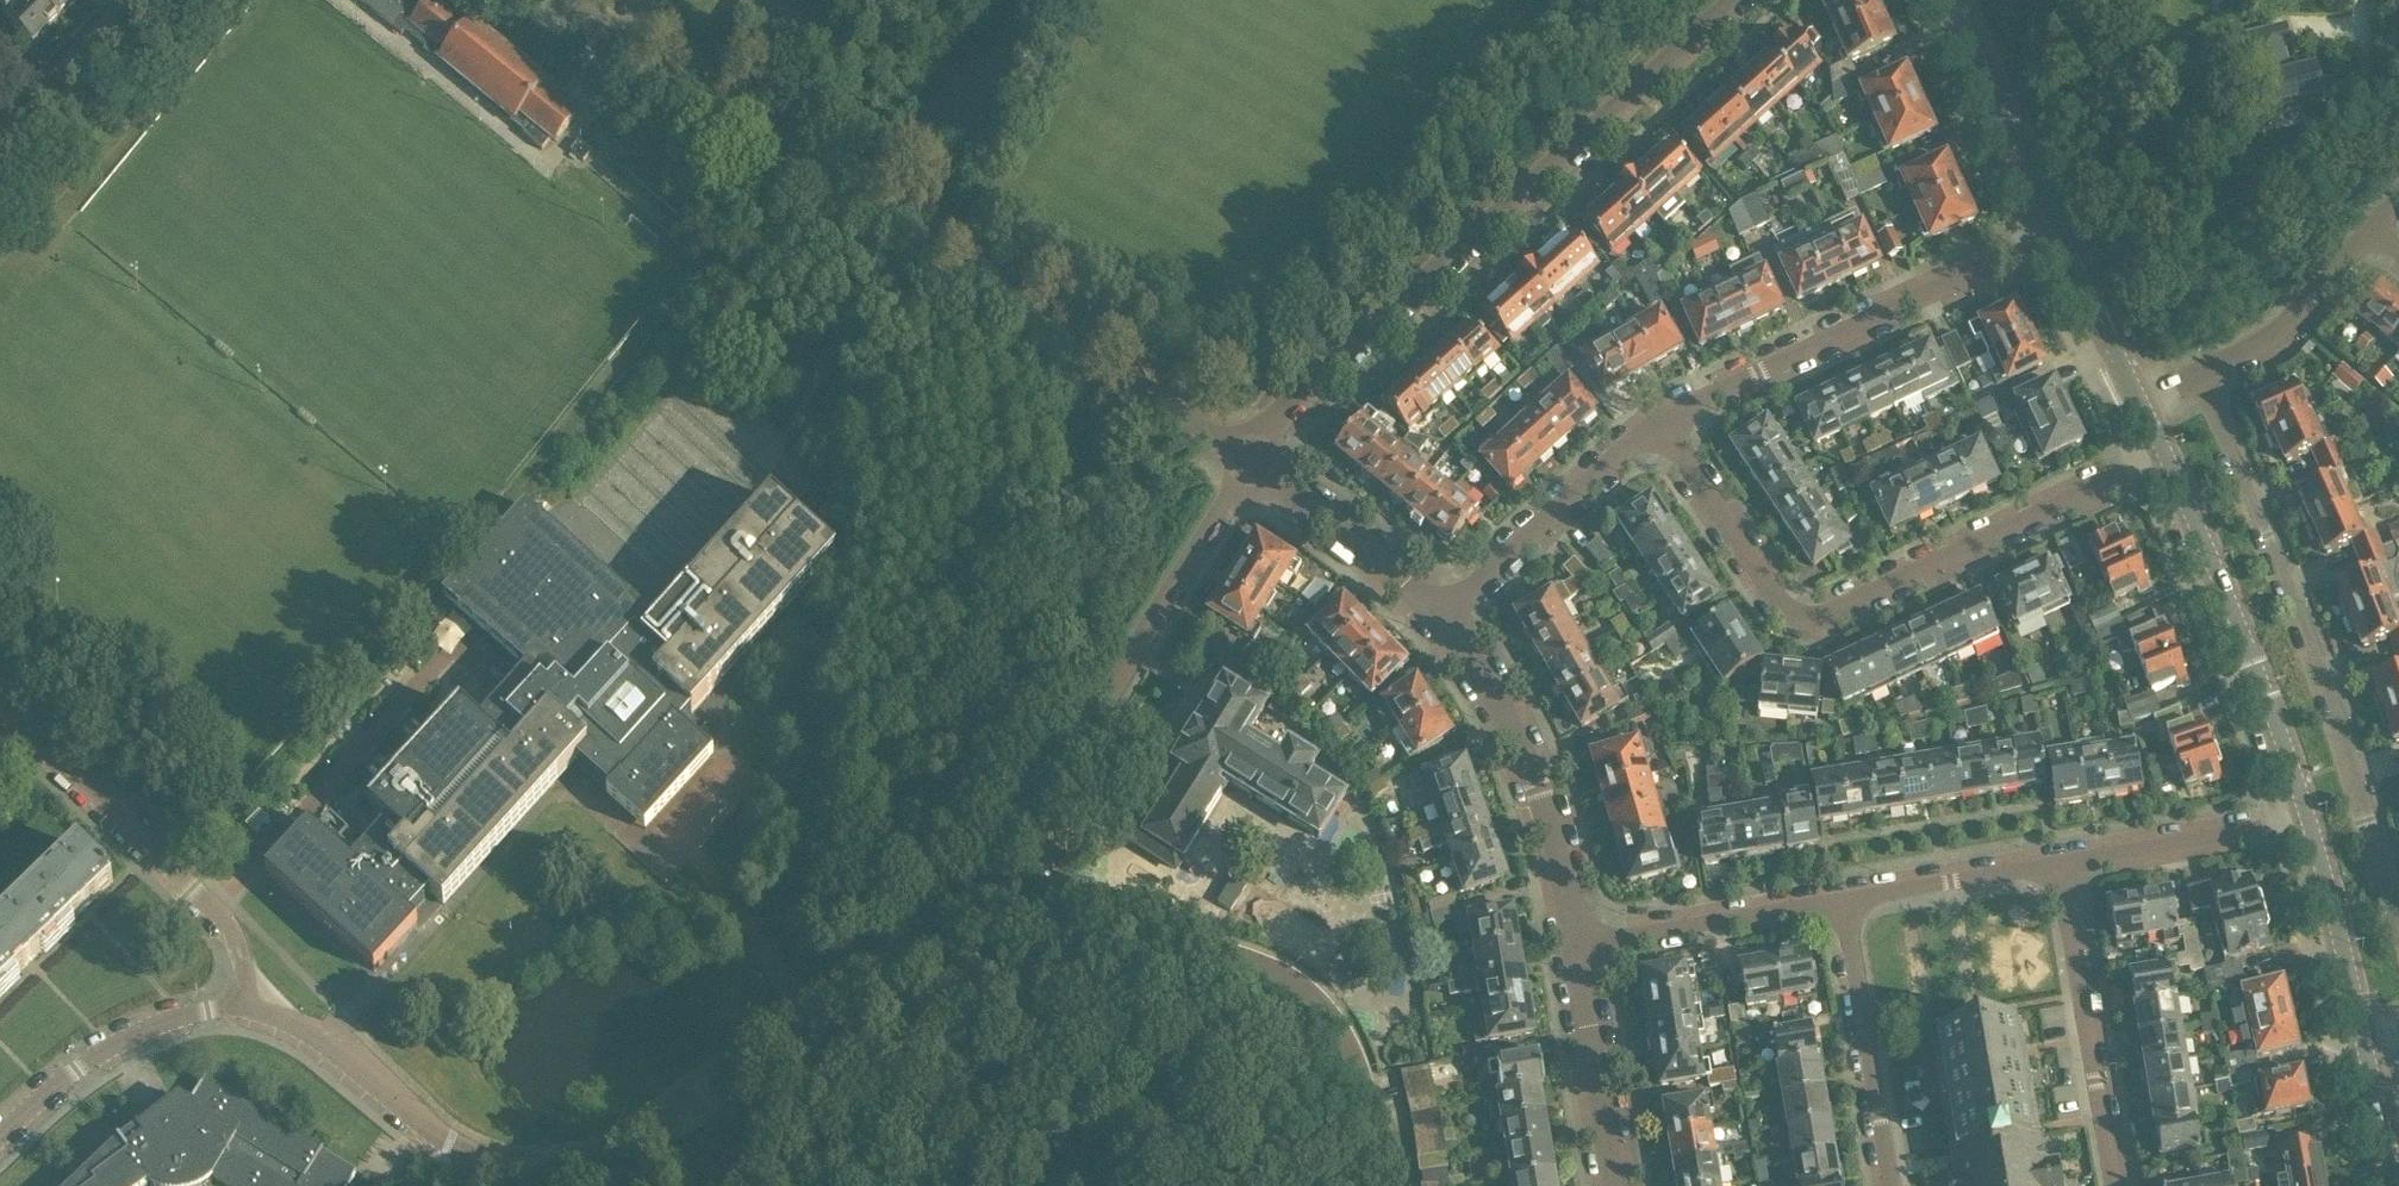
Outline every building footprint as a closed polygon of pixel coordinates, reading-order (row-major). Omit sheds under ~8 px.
[(8,11),(2,16),(32,45),(77,0),(0,0),(0,4),(8,11)] [(401,34),(405,30),(523,127),(529,119),(556,141),(576,117),(541,88),(547,80),(472,19),(473,17),(451,0),(359,0),(401,34)] [(1881,10),(1876,0),(1824,0),(1822,1),(1823,3),(1817,6),(1823,18),(1828,15),(1835,31),(1881,10)] [(1832,85),(1855,75),(1850,63),(1892,43),(1887,33),(1890,31),(1881,10),(1835,31),(1844,50),(1839,52),(1844,64),(1830,70),(1832,85)] [(2285,26),(2243,37),(2260,103),(2277,99),(2279,107),(2322,96),(2314,67),(2290,74),(2283,44),(2289,42),(2285,26)] [(1805,36),(1813,46),(1820,38),(1812,29),(1805,36)] [(1768,53),(1796,83),(1819,62),(1790,30),(1767,51),(1769,52),(1768,53)] [(2177,89),(2212,71),(2200,49),(2166,67),(2177,89)] [(1748,72),(1775,102),(1796,83),(1768,53),(1748,72)] [(1862,90),(1855,75),(1832,85),(1835,103),(1856,93),(1861,104),(1868,101),(1876,119),(1921,98),(1912,80),(1909,81),(1905,70),(1862,90)] [(1727,90),(1754,121),(1775,102),(1748,72),(1727,90)] [(1754,121),(1727,90),(1705,110),(1733,140),(1732,141),(1745,154),(1753,163),(1760,156),(1752,148),(1748,151),(1736,137),(1754,121)] [(1835,107),(1832,96),(1819,108),(1826,115),(1835,107)] [(1930,119),(1921,98),(1876,119),(1884,137),(1877,140),(1883,153),(1932,131),(1927,120),(1930,119)] [(1733,140),(1705,110),(1683,130),(1710,160),(1732,141),(1733,140)] [(1791,172),(1825,157),(1815,145),(1808,137),(1800,144),(1806,151),(1786,160),(1791,172)] [(1826,161),(1827,161),(1843,153),(1835,137),(1815,145),(1825,157),(1826,161)] [(578,140),(570,150),(583,161),(592,150),(578,140)] [(1667,145),(1648,163),(1675,192),(1694,175),(1667,145)] [(1846,202),(1863,194),(1857,181),(1852,168),(1850,169),(1843,153),(1827,161),(1846,202)] [(1745,169),(1753,163),(1745,154),(1738,161),(1745,169)] [(1917,208),(1962,186),(1953,166),(1950,167),(1945,157),(1896,179),(1902,191),(1908,189),(1917,208)] [(1852,168),(1857,181),(1879,171),(1873,158),(1852,168)] [(1655,211),(1675,192),(1648,163),(1627,181),(1655,211)] [(1879,171),(1857,181),(1863,194),(1885,184),(1879,171)] [(1804,172),(1785,181),(1781,182),(1787,196),(1810,186),(1804,172)] [(1641,223),(1655,211),(1627,181),(1604,201),(1632,231),(1641,242),(1651,234),(1641,223)] [(1962,186),(1917,208),(1925,225),(1918,228),(1924,241),(1973,219),(1967,207),(1971,205),(1962,186)] [(1742,201),(1755,229),(1770,223),(1757,194),(1742,201)] [(1613,248),(1632,231),(1604,201),(1586,218),(1613,248)] [(1739,237),(1755,229),(1742,201),(1741,202),(1728,213),(1739,237)] [(1705,211),(1699,217),(1706,226),(1713,220),(1705,211)] [(1829,226),(1852,274),(1877,262),(1854,214),(1829,226)] [(1694,236),(1682,224),(1678,228),(1674,224),(1671,227),(1686,244),(1694,236)] [(1826,286),(1852,274),(1829,226),(1804,238),(1826,286)] [(1891,228),(1878,234),(1888,257),(1902,251),(1891,228)] [(1546,250),(1576,285),(1598,265),(1568,231),(1546,250)] [(1799,299),(1826,286),(1804,238),(1777,250),(1783,263),(1782,264),(1799,299)] [(1698,240),(1689,247),(1694,260),(1705,255),(1698,240)] [(1554,304),(1576,285),(1546,250),(1524,270),(1554,304)] [(1657,273),(1664,267),(1656,257),(1643,269),(1650,276),(1656,276),(1658,274),(1657,273)] [(1635,278),(1618,260),(1611,266),(1613,268),(1622,279),(1623,279),(1635,278)] [(1616,285),(1622,279),(1613,268),(1606,274),(1616,285)] [(1666,268),(1658,276),(1664,288),(1673,284),(1666,268)] [(1554,304),(1524,270),(1503,289),(1534,323),(1541,331),(1550,322),(1543,314),(1554,304)] [(1763,273),(1738,284),(1754,320),(1780,308),(1763,273)] [(1662,289),(1664,288),(1658,276),(1656,278),(1637,280),(1651,306),(1666,298),(1662,289)] [(1727,332),(1754,320),(1738,284),(1711,297),(1727,332)] [(2398,306),(2398,301),(2379,285),(2356,314),(2377,332),(2398,306)] [(1534,323),(1503,289),(1481,309),(1512,343),(1534,323)] [(1594,306),(1599,302),(1602,299),(1594,290),(1587,297),(1594,306)] [(1602,299),(1599,302),(1606,310),(1617,300),(1610,292),(1602,299)] [(1594,306),(1587,297),(1583,293),(1574,301),(1586,314),(1594,306)] [(1701,345),(1727,332),(1711,297),(1684,310),(1701,345)] [(1986,336),(1993,351),(2033,333),(2026,320),(2022,319),(2015,304),(1967,328),(1974,342),(1986,336)] [(2398,350),(2398,349),(2398,306),(2377,332),(2398,350)] [(1659,314),(1634,328),(1652,362),(1679,347),(1659,314)] [(1467,322),(1446,341),(1476,375),(1484,367),(1481,364),(1495,353),(1467,322)] [(1545,335),(1552,344),(1560,337),(1552,328),(1545,335)] [(1628,376),(1652,362),(1634,328),(1625,333),(1622,328),(1605,338),(1608,343),(1609,343),(1628,376)] [(1955,333),(1940,340),(1956,371),(1970,363),(1955,333)] [(2039,345),(2033,333),(1993,351),(2001,367),(1989,373),(1990,375),(1979,381),(1980,384),(1970,389),(1972,395),(1969,397),(1974,407),(1999,396),(1996,387),(2044,363),(2037,349),(2039,345)] [(2365,334),(2355,346),(2363,353),(2373,340),(2365,334)] [(1545,350),(1552,344),(1545,335),(1537,341),(1545,350)] [(1468,382),(1476,375),(1446,341),(1424,360),(1452,391),(1465,379),(1468,382)] [(1553,351),(1570,371),(1581,362),(1563,341),(1553,351)] [(1609,343),(1608,343),(1584,357),(1603,391),(1628,376),(1609,343)] [(1929,345),(1903,357),(1921,394),(1925,403),(1941,395),(1937,386),(1947,382),(1929,345)] [(1561,378),(1570,371),(1553,351),(1544,358),(1561,378)] [(1895,406),(1921,394),(1903,357),(1877,370),(1895,406)] [(1439,403),(1452,391),(1424,360),(1403,380),(1434,413),(1442,406),(1439,403)] [(2372,381),(2382,369),(2376,364),(2367,376),(2372,381)] [(2360,380),(2342,366),(2333,377),(2351,391),(2360,380)] [(2372,381),(2382,389),(2391,376),(2382,369),(2372,381)] [(1524,376),(1531,385),(1539,378),(1531,370),(1524,376)] [(1869,418),(1895,406),(1877,370),(1851,382),(1857,395),(1869,418)] [(1524,391),(1531,385),(1524,376),(1517,383),(1524,391)] [(1425,421),(1434,413),(1403,380),(1381,400),(1408,431),(1422,418),(1425,421)] [(2022,432),(2029,428),(2070,409),(2064,396),(2061,395),(2054,380),(2008,402),(2022,432)] [(1495,381),(1487,387),(1495,396),(1502,390),(1495,381)] [(1567,382),(1546,401),(1571,431),(1593,411),(1567,382)] [(1841,431),(1869,418),(1857,395),(1851,382),(1824,394),(1841,431)] [(2269,431),(2304,415),(2296,398),(2304,395),(2298,382),(2255,401),(2269,431)] [(1475,413),(1495,396),(1487,387),(1480,394),(1483,397),(1472,409),(1475,413)] [(1551,449),(1571,431),(1546,401),(1540,394),(1518,413),(1524,420),(1551,449)] [(1841,431),(1824,394),(1797,407),(1804,421),(1808,430),(1813,440),(1814,444),(1841,431)] [(2006,409),(1999,396),(1974,407),(1993,446),(2007,439),(1995,414),(2006,409)] [(1482,415),(1489,423),(1496,417),(1489,409),(1482,415)] [(2077,422),(2070,409),(2029,428),(2044,458),(2082,440),(2076,426),(2077,422)] [(1368,410),(1334,451),(1357,469),(1383,437),(1396,422),(1383,411),(1377,418),(1368,410)] [(1936,425),(1939,424),(1947,420),(1942,410),(1931,415),(1936,425)] [(1482,430),(1489,423),(1482,415),(1475,422),(1482,430)] [(1936,425),(1931,415),(1922,420),(1926,430),(1936,425)] [(2333,439),(2326,442),(2320,429),(2315,432),(2307,415),(2305,417),(2304,415),(2269,431),(2270,432),(2272,431),(2286,462),(2312,450),(2318,465),(2340,455),(2333,439)] [(1452,419),(1445,425),(1452,434),(1459,428),(1452,419)] [(1529,469),(1551,449),(1524,420),(1503,440),(1522,461),(1529,469)] [(1939,424),(1943,434),(1951,430),(1947,420),(1939,424)] [(1748,469),(1782,446),(1766,421),(1732,444),(1748,469)] [(1793,426),(1798,436),(1808,430),(1804,421),(1793,426)] [(1939,424),(1936,425),(1926,430),(1931,440),(1943,434),(1939,424)] [(1444,440),(1452,434),(1445,425),(1437,432),(1444,440)] [(1802,445),(1813,440),(1808,430),(1798,436),(1802,445)] [(1887,432),(1878,437),(1883,447),(1892,443),(1887,432)] [(1411,447),(1420,437),(1409,435),(1404,441),(1411,447)] [(1396,447),(1383,437),(1357,469),(1379,487),(1408,451),(1399,443),(1396,447)] [(1419,453),(1430,439),(1431,438),(1420,437),(1411,447),(1419,453)] [(1872,452),(1883,447),(1878,437),(1867,442),(1872,452)] [(2007,439),(1993,446),(1998,455),(2012,448),(2007,439)] [(1509,487),(1529,469),(1522,461),(1503,440),(1483,458),(1509,487)] [(1978,443),(1953,455),(1971,492),(1996,480),(1978,443)] [(1748,469),(1764,493),(1799,471),(1782,446),(1748,469)] [(1840,455),(1842,458),(1845,465),(1855,460),(1850,450),(1840,455)] [(1886,452),(1891,462),(1895,460),(1890,450),(1886,452)] [(1379,487),(1402,506),(1428,474),(1417,465),(1421,461),(1408,451),(1379,487)] [(1891,462),(1886,452),(1874,458),(1879,467),(1891,462)] [(1944,505),(1971,492),(1953,455),(1926,468),(1944,505)] [(2299,491),(2312,521),(2348,506),(2340,489),(2345,487),(2340,475),(2347,472),(2340,455),(2318,465),(2324,480),(2299,491)] [(1467,474),(1474,465),(1475,465),(1468,457),(1459,465),(1467,474)] [(1840,467),(1835,469),(1829,472),(1835,483),(1845,478),(1840,467)] [(1917,517),(1944,505),(1926,468),(1900,480),(1917,517)] [(1815,496),(1799,471),(1764,493),(1781,518),(1815,496)] [(1441,484),(1428,474),(1402,506),(1425,524),(1454,487),(1444,479),(1441,484)] [(2024,485),(2020,476),(2011,480),(2016,489),(2024,485)] [(1849,487),(1845,478),(1835,483),(1839,492),(1849,487)] [(1890,530),(1917,517),(1900,480),(1873,493),(1890,530)] [(1454,487),(1425,524),(1448,543),(1465,522),(1468,525),(1477,515),(1473,512),(1478,506),(1465,497),(1470,491),(1460,483),(1456,489),(1454,487)] [(1502,495),(1492,485),(1482,493),(1492,504),(1502,495)] [(1781,518),(1797,542),(1831,519),(1815,496),(1781,518)] [(608,795),(624,810),(645,829),(660,813),(677,794),(712,755),(692,736),(680,726),(690,715),(836,555),(772,497),(771,497),(688,589),(643,638),(635,631),(648,617),(635,605),(551,529),(540,518),(525,505),(443,595),(457,609),(459,610),(526,671),(478,724),(459,707),(368,808),(386,824),(350,864),(336,851),(348,837),(329,820),(317,834),(308,826),(266,872),(335,935),(338,938),(356,954),(375,971),(418,924),(410,917),(431,895),(438,901),(444,907),(577,760),(586,768),(595,776),(603,784),(611,791),(608,795)] [(1634,546),(1668,522),(1651,497),(1617,520),(1634,546)] [(2378,498),(2361,505),(2372,531),(2389,524),(2378,498)] [(1854,505),(1842,513),(1848,523),(1860,515),(1854,505)] [(2356,524),(2348,506),(2312,521),(2326,554),(2352,543),(2358,558),(2382,548),(2376,531),(2366,535),(2361,522),(2356,524)] [(1847,543),(1831,519),(1797,542),(1813,566),(1847,543)] [(1634,546),(1649,569),(1684,546),(1668,522),(1634,546)] [(2388,527),(2394,541),(2398,539),(2398,522),(2388,527)] [(2099,572),(2138,555),(2131,539),(2128,541),(2122,528),(2111,532),(2112,534),(2087,546),(2099,572)] [(1243,559),(1241,561),(1273,580),(1278,584),(1286,571),(1294,576),(1301,565),(1256,537),(1249,548),(1246,548),(1241,556),(1243,559)] [(1585,550),(1601,567),(1613,559),(1596,540),(1585,550)] [(2387,601),(2398,597),(2398,590),(2397,585),(2396,581),(2396,578),(2396,574),(2397,570),(2397,568),(2398,562),(2398,558),(2398,555),(2398,553),(2395,543),(2382,548),(2358,558),(2363,574),(2338,583),(2350,615),(2387,601)] [(1700,571),(1684,546),(1649,569),(1666,593),(1700,571)] [(2076,548),(2061,555),(2071,577),(2087,570),(2076,548)] [(2147,574),(2138,555),(2099,572),(2112,601),(2140,588),(2142,592),(2149,589),(2143,576),(2147,574)] [(1530,639),(1532,642),(1567,622),(1558,607),(1570,600),(1594,580),(1574,558),(1563,569),(1573,579),(1515,613),(1525,630),(1523,632),(1528,640),(1530,639)] [(2053,560),(2023,574),(2041,614),(2068,601),(2055,574),(2059,572),(2053,560)] [(1262,609),(1278,584),(1273,580),(1241,561),(1234,573),(1230,573),(1226,580),(1227,583),(1226,586),(1262,609)] [(1608,576),(1617,591),(1628,584),(1618,570),(1608,576)] [(1700,571),(1666,593),(1682,619),(1716,596),(1700,571)] [(2009,629),(2041,614),(2023,574),(1990,590),(2009,629)] [(1630,583),(1618,591),(1623,598),(1635,590),(1630,583)] [(1253,623),(1262,609),(1226,586),(1224,589),(1220,589),(1216,596),(1218,599),(1210,612),(1254,639),(1261,628),(1253,623)] [(1326,596),(1314,587),(1303,600),(1316,610),(1326,596)] [(1979,596),(1955,607),(1971,643),(1996,631),(1979,596)] [(1309,633),(1329,653),(1363,620),(1343,599),(1309,633)] [(2350,615),(2363,647),(2389,637),(2394,652),(2398,651),(2398,618),(2398,617),(2393,619),(2387,601),(2350,615)] [(2081,632),(2092,627),(2088,618),(2082,604),(2070,609),(2081,632)] [(1309,606),(1291,628),(1299,635),(1317,613),(1309,606)] [(2093,630),(2119,618),(2114,606),(2088,618),(2092,627),(2093,630)] [(1945,655),(1971,643),(1955,607),(1928,620),(1945,655)] [(1708,659),(1744,636),(1728,612),(1692,636),(1708,659)] [(1610,624),(1614,630),(1627,623),(1622,616),(1610,624)] [(2140,664),(2178,649),(2171,632),(2167,634),(2162,620),(2146,627),(2148,631),(2129,639),(2121,621),(2120,621),(2119,618),(2093,630),(2095,633),(2101,646),(2116,639),(2122,655),(2134,650),(2140,664)] [(1384,641),(1363,620),(1329,653),(1350,674),(1384,641)] [(1921,667),(1945,655),(1928,620),(1904,631),(1921,667)] [(1583,649),(1567,622),(1532,642),(1535,647),(1534,649),(1538,657),(1540,657),(1548,670),(1583,649)] [(1633,632),(1627,623),(1614,630),(1620,640),(1633,632)] [(1665,643),(1676,636),(1669,625),(1646,640),(1653,652),(1665,644),(1665,643)] [(1895,678),(1921,667),(1904,631),(1879,643),(1895,678)] [(1686,652),(1676,636),(1665,643),(1665,644),(1675,659),(1686,652)] [(1744,636),(1708,659),(1724,684),(1760,661),(1744,636)] [(1384,641),(1350,674),(1371,696),(1405,662),(1384,641)] [(1243,655),(1268,674),(1279,660),(1251,642),(1243,655)] [(1868,691),(1895,678),(1879,643),(1852,655),(1868,691)] [(1561,693),(1563,697),(1599,676),(1583,649),(1548,670),(1556,684),(1555,686),(1559,693),(1561,693)] [(2186,668),(2178,649),(2140,664),(2151,692),(2174,683),(2176,687),(2187,683),(2182,669),(2186,668)] [(1842,703),(1868,691),(1852,655),(1825,668),(1842,703)] [(1788,710),(1792,667),(1763,664),(1759,707),(1788,710)] [(2035,691),(2047,685),(2038,665),(2026,671),(2035,691)] [(1821,670),(1792,667),(1788,710),(1817,713),(1821,670)] [(1294,688),(1304,678),(1296,669),(1286,679),(1294,688)] [(2384,710),(2398,705),(2398,669),(2374,678),(2384,710)] [(1994,696),(2022,688),(2015,672),(1989,684),(1994,696)] [(1609,693),(1599,676),(1563,697),(1566,702),(1565,704),(1569,712),(1572,711),(1581,728),(1628,701),(1627,698),(1620,687),(1609,693)] [(1304,678),(1294,688),(1302,696),(1312,686),(1304,678)] [(1391,715),(1400,728),(1437,705),(1429,692),(1424,691),(1416,680),(1374,707),(1383,720),(1391,715)] [(1738,701),(1745,689),(1740,681),(1729,688),(1738,701)] [(2071,684),(2073,696),(2084,694),(2083,683),(2071,684)] [(1264,708),(1224,684),(1127,840),(1175,870),(1222,795),(1213,790),(1220,779),(1317,839),(1318,839),(1346,793),(1249,733),(1264,708)] [(1969,684),(1960,688),(1966,701),(1976,699),(1969,684)] [(1966,701),(1960,688),(1950,693),(1955,703),(1966,701)] [(1755,690),(1745,689),(1738,701),(1754,703),(1755,690)] [(1643,693),(1633,698),(1637,706),(1645,702),(1647,701),(1643,693)] [(2127,713),(2131,721),(2159,711),(2155,697),(2125,707),(2127,713)] [(1913,698),(1906,702),(1912,714),(1919,712),(1913,698)] [(2031,698),(2021,701),(2023,715),(2034,714),(2031,698)] [(1637,706),(1633,707),(1639,719),(1652,713),(1647,701),(1645,702),(1637,706)] [(1833,703),(1823,702),(1822,715),(1836,717),(1833,703)] [(1900,717),(1912,714),(1906,702),(1895,707),(1900,717)] [(1443,714),(1437,705),(1400,728),(1392,734),(1409,760),(1451,733),(1441,719),(1443,714)] [(2384,710),(2395,743),(2398,741),(2398,705),(2384,710)] [(2169,741),(2175,758),(2214,744),(2208,727),(2204,729),(2200,715),(2188,719),(2190,723),(2184,725),(2179,711),(2180,711),(2179,706),(2160,714),(2153,717),(2154,722),(2156,721),(2164,743),(2169,741)] [(1985,709),(1976,711),(1979,727),(1987,725),(1985,709)] [(1967,729),(1979,727),(1976,711),(1965,714),(1967,729)] [(2131,723),(2131,721),(2127,713),(2117,715),(2119,729),(2132,726),(2131,723)] [(1337,714),(1323,725),(1330,734),(1344,723),(1337,714)] [(1347,721),(1331,735),(1339,744),(1356,732),(1347,721)] [(1849,721),(1839,724),(1842,737),(1853,734),(1849,721)] [(1929,723),(1920,725),(1922,740),(1931,739),(1929,723)] [(1911,742),(1922,740),(1920,725),(1909,727),(1911,742)] [(2039,742),(2039,744),(2051,743),(2049,730),(2037,732),(2039,742)] [(1873,736),(1863,738),(1865,753),(1875,752),(1873,736)] [(1856,755),(1865,753),(1863,738),(1853,741),(1856,755)] [(2084,797),(2112,792),(2105,751),(2104,739),(2076,744),(2077,755),(2084,797)] [(1645,740),(1591,755),(1597,774),(1595,776),(1597,783),(1600,783),(1601,786),(1649,773),(1645,757),(1649,756),(1645,740)] [(2046,784),(2039,744),(2039,742),(2010,746),(2012,757),(2017,789),(2046,784)] [(2214,744),(2175,758),(2185,789),(2209,781),(2210,783),(2221,779),(2216,765),(2220,763),(2214,744)] [(1816,745),(1806,747),(1808,761),(1818,760),(1816,745)] [(1802,760),(1799,746),(1770,747),(1773,765),(1802,760)] [(2012,757),(2010,746),(1983,751),(1989,793),(2017,789),(2012,757)] [(2105,751),(2112,792),(2141,787),(2134,746),(2105,751)] [(1989,793),(1983,751),(1954,756),(1961,798),(1989,793)] [(2083,797),(2084,797),(2077,755),(2076,756),(2075,753),(2047,758),(2055,806),(2083,801),(2083,797)] [(1961,798),(1954,756),(1926,761),(1932,803),(1961,798)] [(1433,806),(1480,790),(1475,777),(1471,776),(1464,759),(1409,779),(1414,794),(1428,790),(1433,806)] [(1932,803),(1926,761),(1897,765),(1904,808),(1932,803)] [(2166,779),(2160,764),(2149,768),(2154,783),(2166,779)] [(1904,808),(1897,765),(1868,770),(1875,812),(1904,808)] [(1773,767),(1763,769),(1765,784),(1776,782),(1773,767)] [(1367,788),(1383,780),(1376,769),(1361,779),(1367,788)] [(1875,812),(1868,770),(1841,775),(1848,817),(1875,812)] [(1649,773),(1601,786),(1603,794),(1601,795),(1603,802),(1605,803),(1610,818),(1662,802),(1674,799),(1671,789),(1655,794),(1649,773)] [(1727,775),(1719,777),(1721,791),(1729,790),(1727,775)] [(1848,817),(1841,775),(1811,780),(1818,822),(1848,817)] [(1709,793),(1721,791),(1719,777),(1707,779),(1709,793)] [(1389,790),(1383,780),(1367,788),(1374,799),(1389,790)] [(1484,801),(1480,790),(1433,806),(1439,822),(1408,833),(1411,844),(1426,839),(1427,840),(1486,819),(1481,804),(1484,801)] [(1796,800),(1781,802),(1789,850),(1816,845),(1807,790),(1794,792),(1796,800)] [(1662,802),(1610,818),(1614,834),(1612,835),(1615,843),(1617,843),(1618,848),(1667,834),(1662,818),(1666,817),(1662,802)] [(1787,850),(1789,850),(1781,802),(1779,803),(1779,806),(1753,810),(1760,855),(1773,853),(1773,850),(1786,848),(1787,850)] [(1746,857),(1760,855),(1753,810),(1725,815),(1733,857),(1745,854),(1746,857)] [(1716,859),(1733,857),(1725,815),(1694,820),(1701,862),(1705,861),(1706,864),(1717,862),(1716,859)] [(1490,831),(1486,819),(1427,840),(1431,850),(1447,845),(1452,860),(1498,845),(1494,832),(1490,831)] [(1667,834),(1618,848),(1620,853),(1618,854),(1620,863),(1623,863),(1629,883),(1673,870),(1697,864),(1691,838),(1670,845),(1667,834)] [(77,845),(23,897),(59,934),(113,882),(77,845)] [(1431,914),(1457,907),(1454,897),(1506,879),(1499,859),(1502,856),(1498,845),(1452,860),(1458,877),(1445,882),(1449,895),(1428,902),(1431,914)] [(2210,908),(2214,923),(2264,911),(2259,894),(2254,890),(2250,876),(2220,883),(2216,882),(2187,889),(2192,913),(2210,908)] [(1217,904),(1230,912),(1245,887),(1232,879),(1217,904)] [(2138,893),(2146,939),(2162,936),(2163,940),(2182,937),(2185,954),(2199,952),(2194,920),(2175,924),(2170,892),(2154,895),(2151,891),(2138,893)] [(2130,942),(2146,939),(2138,893),(2127,895),(2124,900),(2108,903),(2117,948),(2131,946),(2130,942)] [(59,934),(23,897),(0,920),(0,980),(6,986),(59,934)] [(1421,915),(1418,904),(1408,906),(1411,918),(1421,915)] [(1459,918),(1457,907),(1431,914),(1419,917),(1421,927),(1454,922),(1457,935),(1471,933),(1474,951),(1523,943),(1520,929),(1515,927),(1512,909),(1459,918)] [(2268,924),(2264,911),(2214,923),(2224,959),(2223,959),(2224,966),(2204,970),(2203,970),(2207,986),(2225,982),(2243,978),(2239,962),(2231,964),(2230,958),(2269,947),(2265,932),(2268,924)] [(1462,983),(1524,973),(1520,957),(1524,954),(1523,943),(1474,951),(1476,966),(1460,970),(1461,982),(1462,983)] [(2134,953),(2136,964),(2150,961),(2148,951),(2134,953)] [(2199,952),(2185,954),(2176,955),(2178,969),(2189,967),(2190,972),(2203,970),(2204,970),(2200,952),(2199,952)] [(1785,953),(1772,955),(1780,1004),(1815,998),(1808,953),(1788,956),(1785,953)] [(1747,1010),(1780,1004),(1772,955),(1761,957),(1758,961),(1739,965),(1747,1010)] [(1701,963),(1703,971),(1716,969),(1715,961),(1701,963)] [(1642,1003),(1688,994),(1686,981),(1694,980),(1692,965),(1642,973),(1643,977),(1639,983),(1642,1003)] [(2131,1006),(2174,998),(2169,968),(2129,974),(2132,990),(2129,993),(2131,1006)] [(1526,984),(1524,973),(1462,983),(1461,982),(1448,984),(1450,996),(1463,994),(1481,990),(1484,1009),(1532,1001),(1529,986),(1526,984)] [(2241,1007),(2245,1025),(2291,1015),(2287,995),(2284,995),(2281,981),(2242,990),(2231,993),(2234,1009),(2241,1007)] [(2225,982),(2207,986),(2210,997),(2227,993),(2225,982)] [(1688,994),(1642,1003),(1647,1029),(1701,1019),(1699,1008),(1690,1009),(1688,994)] [(2139,1035),(2179,1028),(2174,998),(2131,1006),(2132,1018),(2137,1019),(2139,1035)] [(1532,1001),(1484,1009),(1486,1024),(1472,1027),(1475,1043),(1534,1033),(1531,1015),(1534,1011),(1532,1001)] [(1820,1014),(1828,1012),(1827,1004),(1819,1005),(1820,1014)] [(1742,1006),(1728,1009),(1732,1032),(1746,1030),(1742,1006)] [(1723,1009),(1709,1011),(1710,1020),(1725,1017),(1723,1009)] [(1783,1016),(1784,1023),(1794,1021),(1793,1014),(1783,1016)] [(2199,1018),(2201,1025),(2215,1022),(2214,1015),(2199,1018)] [(2296,1033),(2291,1015),(2245,1025),(2249,1043),(2242,1045),(2244,1052),(2223,1057),(2227,1075),(2227,1076),(2257,1069),(2255,1058),(2296,1048),(2293,1034),(2296,1033)] [(1704,1034),(1701,1019),(1647,1029),(1651,1054),(1696,1046),(1695,1035),(1704,1034)] [(1948,1153),(1951,1153),(1952,1152),(1958,1151),(1958,1150),(1967,1148),(1969,1162),(1987,1159),(1988,1163),(1988,1162),(1988,1163),(1989,1163),(1989,1164),(1990,1164),(2006,1161),(2006,1160),(2007,1160),(2007,1159),(2007,1156),(2025,1153),(2023,1138),(2032,1137),(2032,1139),(2037,1138),(2038,1138),(2042,1137),(2042,1134),(2038,1135),(2018,1019),(1931,1034),(1951,1149),(1947,1150),(1948,1153)] [(2217,1032),(2215,1022),(2201,1025),(2203,1035),(2217,1032)] [(1775,1050),(1778,1065),(1821,1058),(1819,1046),(1814,1044),(1812,1028),(1766,1036),(1769,1051),(1775,1050)] [(2179,1028),(2139,1035),(2142,1051),(2139,1054),(2141,1067),(2184,1059),(2179,1028)] [(1736,1034),(1738,1046),(1749,1044),(1748,1032),(1736,1034)] [(1661,1085),(1707,1078),(1709,1088),(1722,1086),(1737,1084),(1734,1069),(1710,1073),(1708,1062),(1699,1063),(1696,1046),(1651,1054),(1654,1071),(1659,1074),(1661,1085)] [(1480,1047),(1463,1050),(1465,1060),(1482,1057),(1480,1047)] [(1500,1077),(1502,1091),(1502,1092),(1539,1087),(1539,1086),(1544,1085),(1539,1055),(1487,1063),(1490,1078),(1500,1077)] [(1823,1071),(1821,1058),(1778,1065),(1783,1096),(1823,1089),(1820,1074),(1823,1071)] [(2189,1090),(2184,1059),(2141,1067),(2143,1079),(2147,1080),(2150,1097),(2189,1090)] [(1457,1062),(1429,1066),(1432,1080),(1432,1081),(1460,1074),(1457,1062)] [(1400,1072),(1403,1087),(1432,1080),(1429,1066),(1400,1072)] [(2229,1083),(2230,1089),(2253,1084),(2260,1117),(2308,1107),(2306,1097),(2308,1092),(2307,1083),(2302,1080),(2300,1072),(2260,1080),(2257,1069),(2227,1076),(2229,1083)] [(2214,1078),(2215,1086),(2229,1083),(2227,1076),(2227,1075),(2214,1078)] [(148,1185),(150,1185),(207,1185),(210,1184),(213,1181),(222,1185),(348,1185),(356,1173),(322,1151),(323,1150),(205,1079),(189,1103),(173,1094),(167,1098),(163,1092),(149,1102),(153,1108),(148,1112),(151,1118),(138,1127),(138,1126),(117,1141),(70,1185),(146,1185),(148,1185)] [(1432,1081),(1432,1080),(1403,1087),(1407,1101),(1435,1094),(1432,1081)] [(2229,1083),(2215,1086),(2217,1094),(2231,1092),(2230,1089),(2229,1083)] [(1737,1084),(1722,1086),(1724,1101),(1739,1099),(1737,1084)] [(1544,1114),(1539,1087),(1502,1092),(1502,1091),(1496,1092),(1499,1108),(1493,1109),(1495,1122),(1544,1114)] [(1783,1096),(1788,1127),(1832,1120),(1830,1107),(1826,1106),(1823,1089),(1783,1096)] [(2189,1090),(2150,1097),(2152,1112),(2149,1115),(2151,1128),(2194,1121),(2189,1090)] [(1757,1092),(1743,1094),(1744,1100),(1758,1098),(1757,1092)] [(1439,1110),(1435,1094),(1407,1101),(1410,1116),(1439,1110)] [(1665,1135),(1708,1127),(1706,1113),(1713,1112),(1711,1097),(1664,1105),(1666,1115),(1662,1121),(1665,1135)] [(1410,1116),(1413,1127),(1442,1123),(1439,1110),(1410,1116)] [(1549,1144),(1544,1114),(1495,1122),(1498,1136),(1504,1135),(1506,1151),(1549,1144)] [(1834,1131),(1832,1120),(1788,1127),(1794,1157),(1833,1150),(1830,1135),(1834,1131)] [(2235,1123),(2237,1134),(2255,1130),(2253,1120),(2235,1123)] [(1747,1123),(1749,1132),(1759,1130),(1757,1121),(1747,1123)] [(2199,1151),(2194,1121),(2151,1128),(2153,1140),(2157,1141),(2160,1157),(2199,1151)] [(1444,1138),(1442,1123),(1413,1127),(1415,1142),(1444,1138)] [(1665,1135),(1669,1164),(1713,1157),(1713,1158),(1723,1156),(1721,1143),(1711,1145),(1708,1127),(1665,1135)] [(1455,1142),(1453,1131),(1443,1132),(1445,1143),(1455,1142)] [(2245,1152),(2276,1147),(2273,1131),(2242,1136),(2245,1152)] [(2038,1138),(2037,1138),(2032,1139),(2032,1137),(2023,1138),(2025,1153),(2007,1156),(2007,1159),(2007,1160),(2006,1160),(2006,1161),(1990,1164),(1989,1164),(1989,1163),(1988,1163),(1988,1162),(1988,1163),(1987,1159),(1969,1162),(1967,1148),(1958,1150),(1958,1151),(1952,1152),(1951,1153),(1956,1178),(1948,1180),(1949,1185),(2062,1185),(2058,1161),(2043,1164),(2038,1138)] [(1415,1142),(1417,1156),(1446,1153),(1444,1138),(1415,1142)] [(2227,1155),(2242,1153),(2240,1141),(2225,1143),(2227,1155)] [(2285,1180),(2322,1173),(2318,1151),(2314,1152),(2312,1141),(2280,1146),(2283,1161),(2282,1162),(2285,1179),(2285,1180)] [(1732,1146),(1733,1154),(1748,1151),(1746,1143),(1732,1146)] [(1503,1166),(1505,1179),(1554,1172),(1549,1144),(1506,1151),(1509,1165),(1503,1166)] [(1799,1185),(1809,1185),(1842,1180),(1840,1168),(1836,1167),(1833,1150),(1794,1157),(1799,1185)] [(1749,1158),(1748,1151),(1733,1154),(1734,1161),(1749,1158)] [(1448,1168),(1446,1153),(1417,1156),(1419,1173),(1448,1168)] [(2197,1185),(2232,1185),(2247,1184),(2242,1153),(2227,1155),(2226,1156),(2229,1174),(2211,1177),(2212,1183),(2197,1185)] [(1713,1158),(1713,1157),(1669,1164),(1673,1185),(1716,1185),(1718,1185),(1713,1158)] [(2153,1181),(2158,1174),(2157,1167),(2143,1169),(2145,1182),(2153,1181)] [(1554,1172),(1505,1179),(1506,1185),(1556,1185),(1554,1172)] [(2322,1173),(2285,1180),(2285,1179),(2276,1181),(2276,1185),(2324,1185),(2322,1173)] [(1449,1185),(1464,1185),(1462,1176),(1449,1178),(1449,1182),(1449,1185)]
